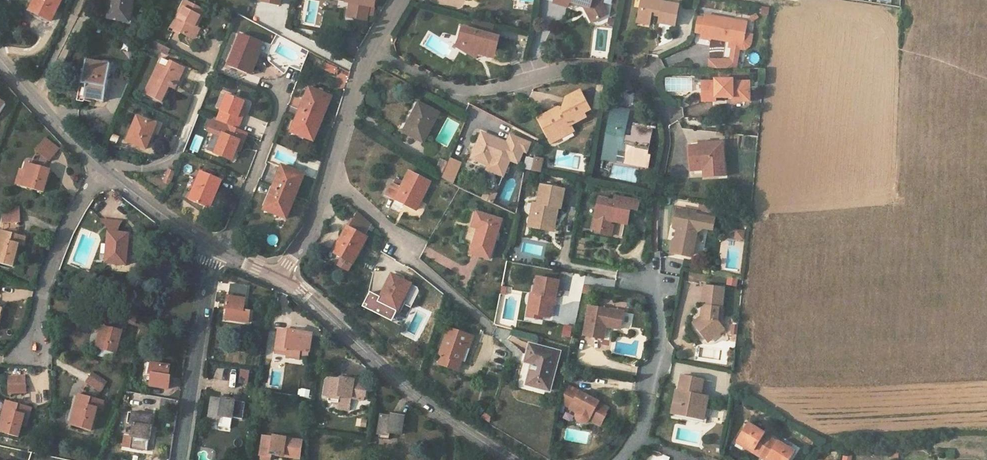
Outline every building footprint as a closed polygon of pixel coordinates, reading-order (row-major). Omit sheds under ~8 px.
[(30,10),(52,21),(63,0),(35,0),(30,10)] [(109,18),(131,23),(135,0),(113,0),(109,18)] [(350,3),(348,17),(367,20),(369,6),(375,8),(376,0),(335,0),(350,3)] [(584,8),(589,5),(599,21),(609,15),(602,2),(602,0),(554,0),(553,4),(566,8),(568,4),(574,5),(584,8)] [(664,13),(662,23),(678,25),(682,5),(665,2),(666,0),(644,0),(642,8),(645,8),(642,19),(653,21),(654,11),(664,13)] [(206,11),(186,1),(172,27),(192,37),(197,27),(206,11)] [(584,8),(594,24),(599,21),(589,5),(584,8)] [(714,38),(732,41),(733,38),(731,47),(745,49),(756,46),(759,24),(752,14),(741,12),(740,20),(703,14),(700,32),(705,32),(704,38),(712,39),(714,38)] [(460,42),(480,53),(484,56),(492,47),(497,49),(500,39),(490,36),(493,26),(475,21),(472,31),(464,29),(460,42)] [(2,22),(0,24),(0,31),(6,36),(11,29),(2,22)] [(192,37),(195,39),(200,28),(197,27),(192,37)] [(262,42),(241,34),(229,66),(248,73),(254,57),(256,58),(262,42)] [(480,53),(460,42),(458,47),(477,58),(480,53)] [(484,56),(493,59),(497,49),(492,47),(484,56)] [(171,60),(163,56),(159,64),(168,67),(171,60)] [(253,75),(259,59),(256,58),(254,57),(248,73),(253,75)] [(112,63),(87,60),(83,84),(88,85),(85,98),(105,101),(112,63)] [(186,67),(171,60),(168,67),(159,64),(145,94),(162,102),(170,87),(171,84),(173,85),(179,74),(182,75),(186,67)] [(173,85),(176,87),(182,75),(179,74),(173,85)] [(719,98),(729,98),(729,96),(736,95),(736,98),(752,97),(752,81),(736,81),(736,78),(718,78),(718,81),(705,81),(705,102),(719,101),(719,98)] [(301,110),(323,119),(332,96),(310,87),(301,110)] [(568,96),(563,110),(556,113),(549,111),(548,118),(542,122),(548,135),(558,130),(561,136),(574,129),(571,123),(587,115),(585,111),(591,108),(582,88),(568,96)] [(228,93),(217,120),(237,128),(241,118),(238,117),(242,107),(245,100),(228,93)] [(440,112),(421,102),(404,132),(424,142),(440,112)] [(618,149),(629,151),(627,161),(648,165),(650,153),(647,153),(651,130),(633,126),(632,128),(630,128),(625,127),(626,123),(628,109),(613,107),(604,157),(616,159),(618,149)] [(301,110),(292,132),(314,141),(323,119),(301,110)] [(542,122),(548,118),(549,111),(539,117),(542,122)] [(154,133),(158,124),(154,123),(141,117),(136,130),(133,129),(128,141),(148,149),(154,133)] [(238,150),(240,143),(244,144),(249,133),(237,128),(217,120),(213,118),(208,130),(223,136),(216,153),(234,160),(238,150)] [(158,124),(154,133),(159,135),(164,123),(156,120),(154,123),(158,124)] [(552,141),(561,136),(558,130),(548,135),(552,141)] [(507,143),(482,132),(471,158),(489,165),(487,170),(502,176),(509,160),(517,163),(523,151),(526,153),(530,144),(515,138),(512,145),(507,143)] [(460,153),(468,136),(462,133),(455,151),(460,153)] [(60,148),(46,136),(41,142),(56,154),(60,148)] [(56,154),(41,142),(36,149),(50,160),(56,154)] [(728,161),(727,142),(709,143),(709,146),(702,146),(694,146),(695,166),(707,165),(708,177),(721,176),(720,161),(728,161)] [(616,159),(627,161),(629,151),(618,149),(616,159)] [(533,157),(533,172),(542,172),(543,157),(533,157)] [(453,184),(461,163),(450,158),(449,161),(443,177),(453,184)] [(449,161),(442,159),(436,173),(443,177),(449,161)] [(28,170),(23,186),(44,191),(51,169),(27,161),(25,169),(28,170)] [(728,176),(728,161),(720,161),(721,176),(728,176)] [(273,188),(296,197),(306,174),(282,165),(273,188)] [(695,166),(696,178),(708,177),(707,165),(695,166)] [(524,180),(526,170),(518,168),(516,178),(524,180)] [(176,173),(169,170),(164,182),(171,185),(176,173)] [(203,171),(190,200),(207,208),(214,193),(216,194),(223,180),(203,171)] [(432,182),(410,171),(405,182),(396,178),(388,194),(418,209),(432,182)] [(566,189),(542,185),(539,204),(537,214),(533,213),(530,227),(545,230),(546,224),(556,226),(560,209),(562,209),(566,189)] [(273,188),(265,210),(288,219),(296,197),(273,188)] [(482,199),(493,204),(498,193),(487,188),(482,199)] [(214,193),(207,208),(209,209),(216,194),(214,193)] [(640,200),(617,196),(616,204),(600,201),(595,230),(605,231),(608,232),(609,227),(612,225),(613,220),(617,221),(628,223),(631,209),(638,210),(640,200)] [(3,214),(20,213),(20,206),(2,206),(3,214)] [(698,212),(678,208),(674,226),(679,227),(677,238),(675,239),(672,252),(687,255),(689,248),(696,243),(699,231),(704,227),(714,229),(717,218),(697,214),(698,212)] [(348,226),(334,252),(354,263),(368,237),(366,235),(372,223),(360,211),(351,228),(348,226)] [(503,219),(478,212),(474,226),(479,228),(472,253),(491,259),(503,219)] [(20,213),(3,214),(3,223),(21,222),(20,213)] [(123,220),(100,218),(110,233),(119,233),(120,227),(123,220)] [(617,221),(613,220),(612,225),(609,227),(608,232),(605,231),(604,235),(614,236),(617,221)] [(556,226),(546,224),(545,230),(555,232),(556,226)] [(744,241),(745,230),(735,229),(734,240),(744,241)] [(0,234),(0,262),(13,266),(19,243),(24,245),(26,235),(1,230),(0,234)] [(108,254),(107,263),(127,264),(130,234),(119,233),(110,233),(109,244),(108,254)] [(268,243),(276,246),(279,236),(270,234),(268,243)] [(101,243),(101,253),(108,254),(109,244),(101,243)] [(696,243),(689,248),(687,255),(693,257),(696,243)] [(412,284),(393,274),(380,301),(398,311),(412,284)] [(535,294),(538,277),(535,276),(529,313),(533,314),(536,294),(535,294)] [(561,280),(538,277),(535,294),(536,294),(533,314),(552,317),(554,304),(555,297),(558,298),(561,280)] [(727,285),(737,286),(738,279),(728,278),(727,285)] [(228,309),(226,319),(250,322),(251,311),(245,311),(248,286),(231,284),(229,296),(228,296),(226,308),(228,309)] [(582,293),(590,295),(592,286),(583,285),(582,293)] [(709,330),(714,337),(725,329),(721,322),(723,321),(724,308),(723,308),(726,288),(707,285),(704,306),(708,307),(706,318),(697,325),(704,334),(709,330)] [(127,314),(131,310),(116,299),(112,304),(127,314)] [(127,314),(112,304),(108,311),(122,321),(127,314)] [(625,312),(591,306),(586,336),(605,339),(607,326),(607,325),(610,323),(623,325),(625,312)] [(695,322),(697,325),(706,318),(708,307),(704,306),(703,316),(695,322)] [(106,350),(115,352),(117,352),(123,330),(121,329),(112,327),(99,323),(97,331),(100,332),(96,347),(100,348),(106,350)] [(570,337),(573,328),(564,325),(561,335),(570,337)] [(474,336),(449,327),(440,354),(442,355),(439,363),(460,371),(468,346),(471,346),(474,336)] [(279,331),(277,349),(288,350),(288,347),(310,350),(312,335),(302,333),(302,332),(289,330),(289,332),(279,331)] [(709,330),(704,334),(710,341),(714,337),(709,330)] [(561,352),(531,344),(526,362),(533,364),(528,380),(537,383),(536,386),(551,391),(561,352)] [(106,350),(100,348),(99,354),(113,358),(115,352),(106,350)] [(153,374),(151,385),(169,388),(171,376),(169,376),(170,366),(153,363),(151,373),(153,374)] [(239,369),(238,383),(248,384),(249,370),(239,369)] [(108,382),(93,372),(91,375),(106,384),(108,382)] [(86,381),(101,392),(106,384),(91,375),(86,381)] [(8,385),(27,384),(26,376),(8,377),(8,385)] [(700,395),(704,380),(682,376),(679,391),(676,403),(681,404),(679,415),(703,420),(708,397),(700,395)] [(332,379),(329,397),(328,400),(339,402),(338,408),(350,410),(352,397),(364,399),(366,382),(343,379),(342,380),(332,379)] [(586,395),(565,383),(562,403),(571,408),(571,409),(577,413),(576,416),(577,420),(580,422),(584,423),(587,422),(590,420),(601,426),(606,415),(605,415),(609,409),(599,403),(599,402),(592,398),(591,400),(587,398),(586,395)] [(9,393),(27,392),(27,384),(8,385),(9,393)] [(298,398),(310,398),(310,389),(298,389),(298,398)] [(702,423),(703,420),(679,415),(681,404),(676,403),(679,391),(675,391),(670,417),(702,423)] [(105,400),(80,394),(71,424),(92,430),(98,408),(103,409),(105,400)] [(212,398),(208,420),(221,422),(221,415),(243,418),(246,401),(223,398),(222,399),(212,398)] [(0,425),(0,431),(19,437),(26,414),(29,415),(32,407),(8,400),(0,425)] [(135,424),(132,448),(147,451),(149,438),(150,438),(152,425),(151,424),(152,416),(134,413),(132,423),(135,424)] [(393,417),(382,415),(379,438),(390,439),(391,432),(402,434),(404,416),(393,414),(393,417)] [(366,427),(367,420),(356,418),(355,426),(366,427)] [(772,437),(748,423),(737,440),(756,451),(754,453),(765,459),(766,459),(767,458),(771,459),(791,459),(796,451),(772,437)] [(131,448),(131,435),(122,435),(122,448),(131,448)] [(260,459),(268,459),(271,459),(271,454),(300,458),(302,440),(274,435),(274,437),(264,436),(260,459)] [(756,451),(737,440),(736,442),(754,453),(756,451)]
